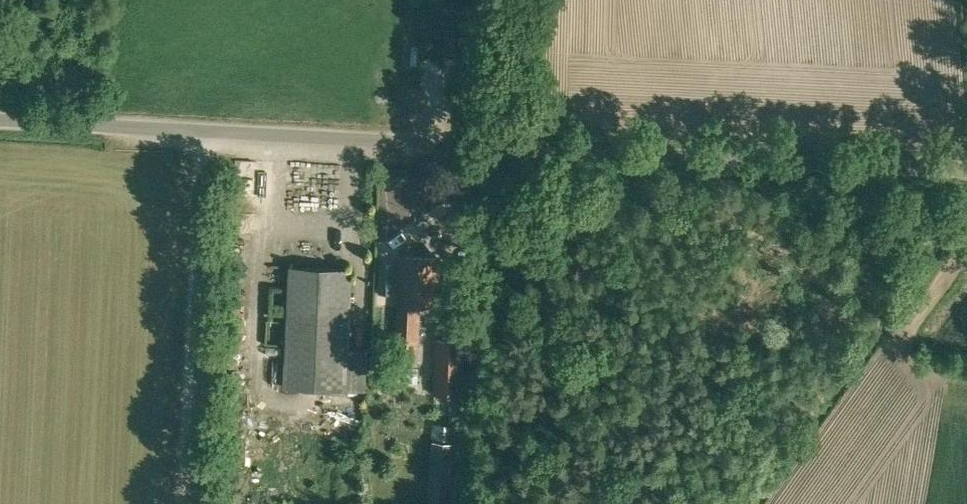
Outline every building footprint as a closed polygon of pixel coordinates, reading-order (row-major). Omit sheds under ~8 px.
[(437,305),(439,257),(399,256),(396,330),(418,331),(419,305),(437,305)] [(366,348),(347,347),(351,269),(290,266),(284,386),(364,390),(366,348)] [(464,395),(465,340),(435,339),(433,394),(464,395)] [(346,408),(346,392),(318,392),(318,407),(346,408)] [(460,443),(431,440),(426,503),(454,503),(460,443)]
